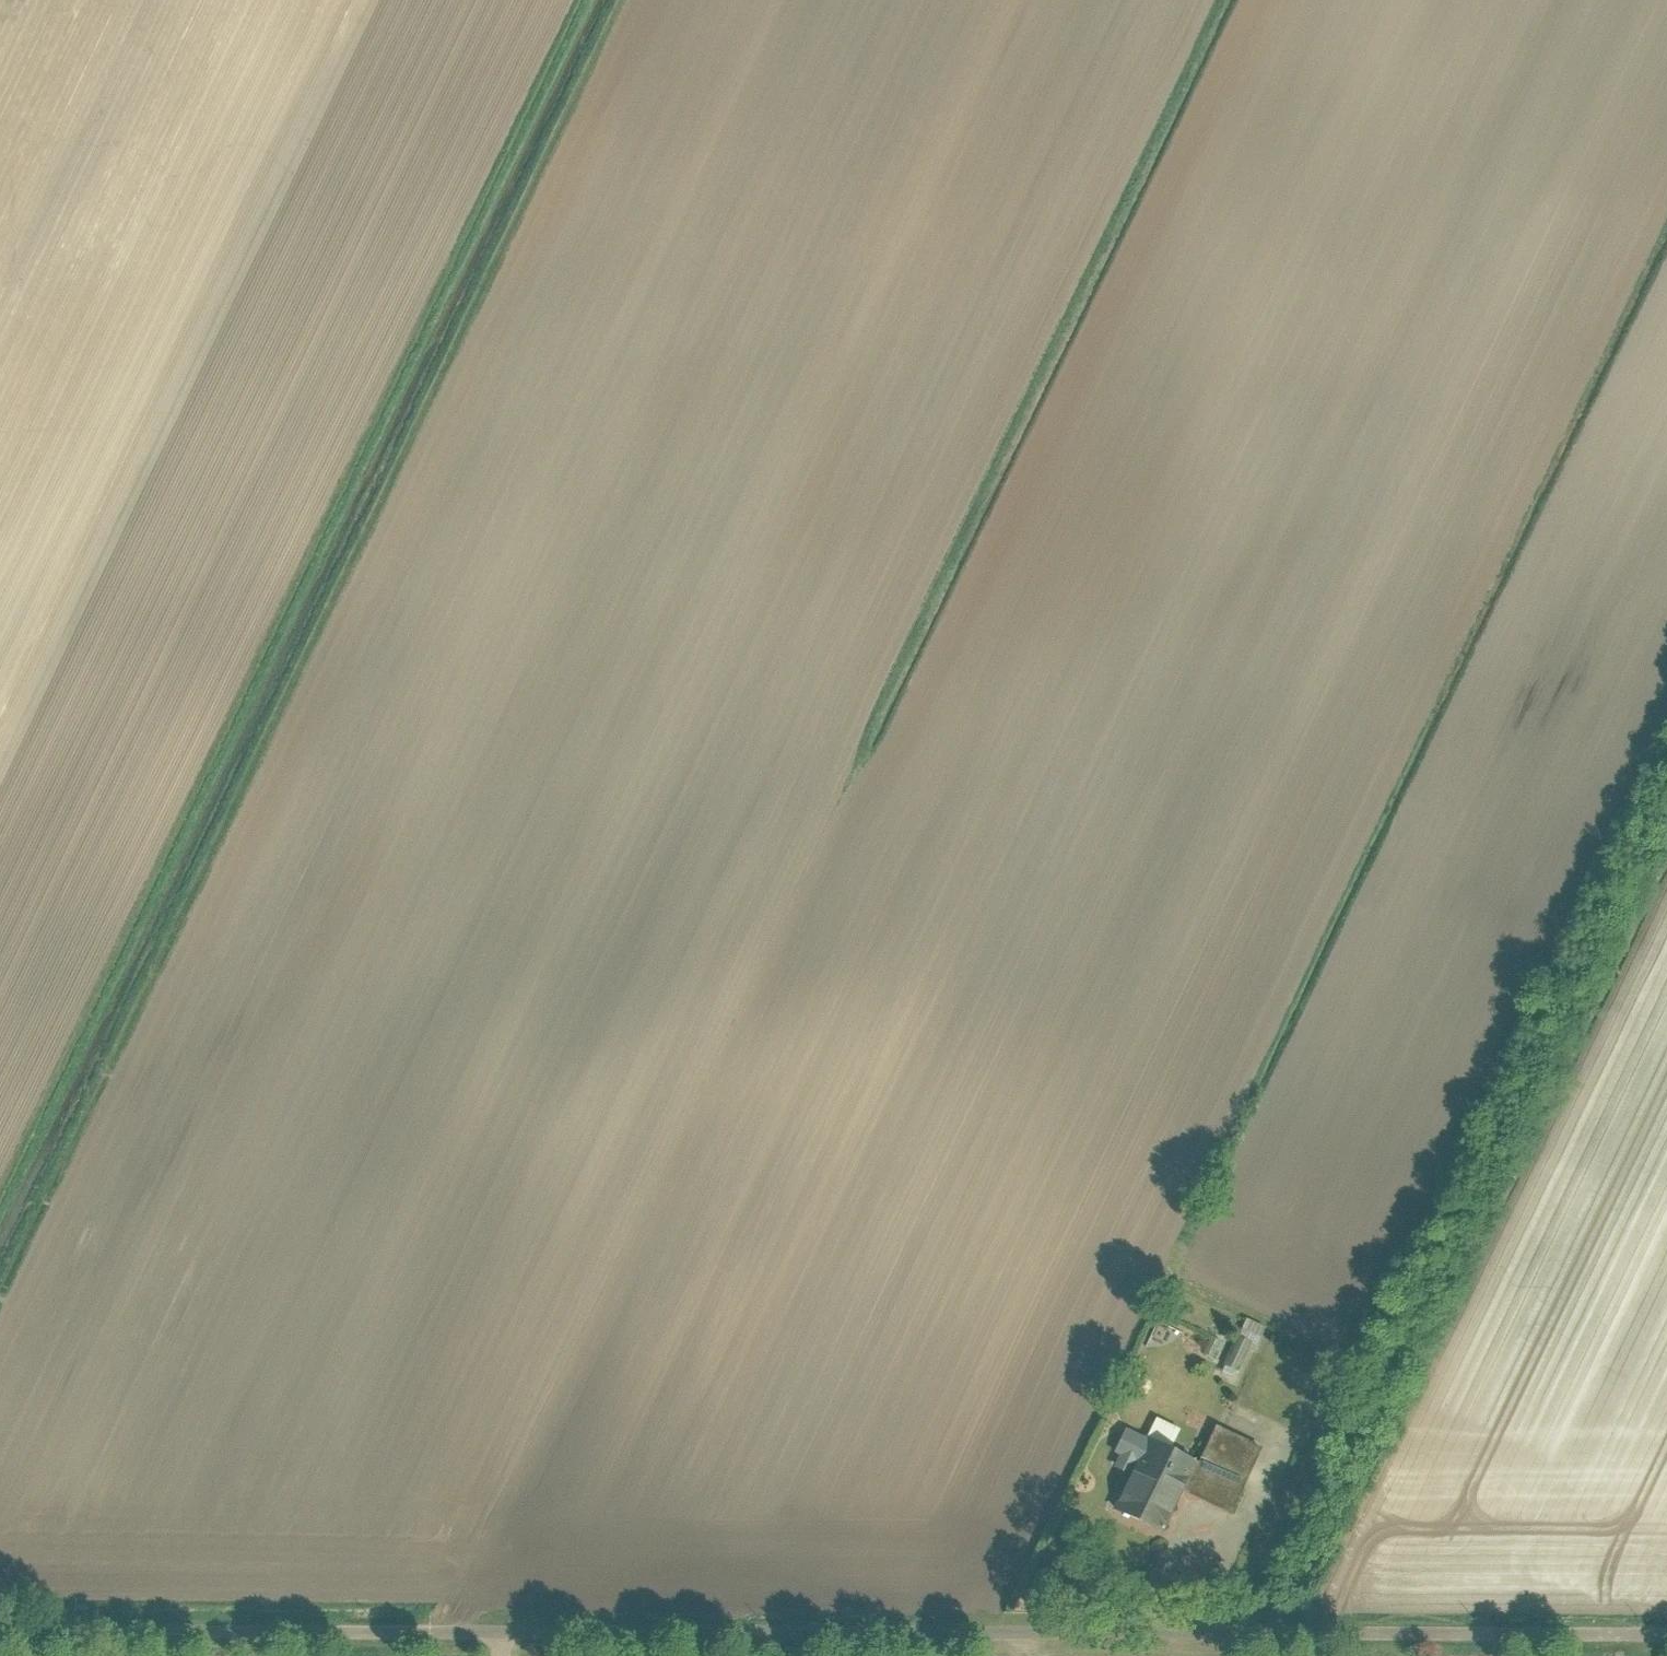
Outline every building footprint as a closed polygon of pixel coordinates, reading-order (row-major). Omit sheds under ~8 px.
[(1235,1336),(1253,1342),(1259,1325),(1241,1318),(1235,1336)] [(1236,1373),(1250,1343),(1236,1337),(1222,1366),(1236,1373)] [(1212,1426),(1195,1462),(1180,1495),(1227,1516),(1258,1448),(1212,1426)] [(1195,1462),(1122,1428),(1109,1455),(1117,1458),(1111,1470),(1125,1476),(1106,1516),(1159,1540),(1180,1495),(1195,1462)]
